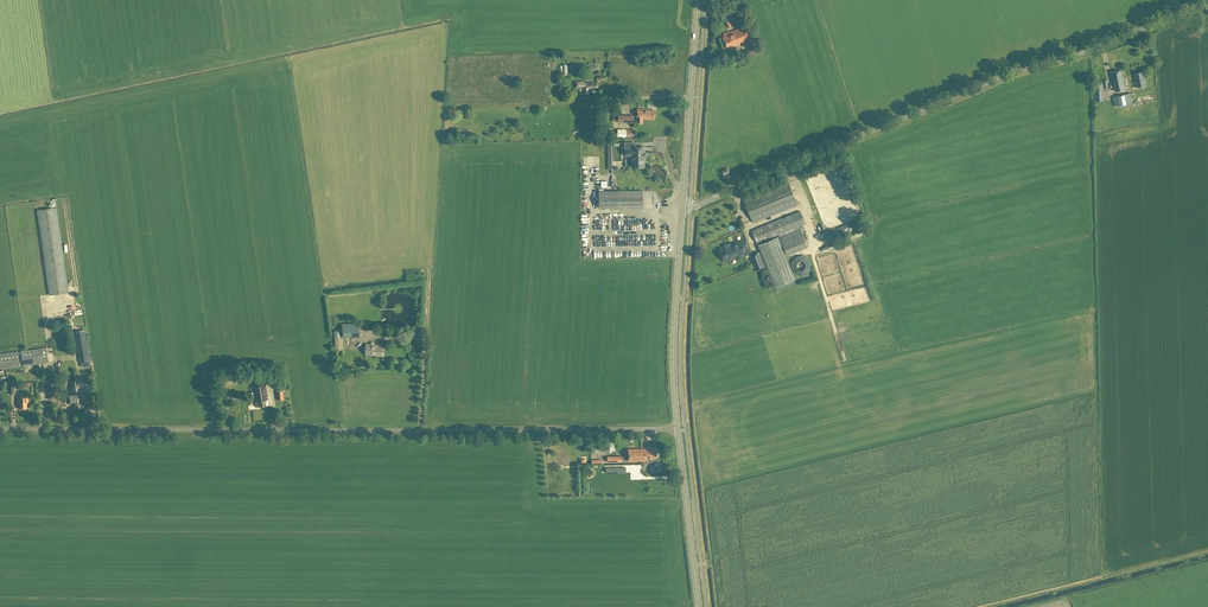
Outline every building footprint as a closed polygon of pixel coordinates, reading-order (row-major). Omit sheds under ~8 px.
[(728,28),(735,25),(737,24),(735,19),(725,22),(728,28)] [(725,36),(723,37),(727,48),(737,44),(738,46),(744,43),(744,42),(748,40),(749,41),(753,39),(748,25),(743,27),(743,26),(729,32),(724,34),(725,36)] [(1124,76),(1123,70),(1112,72),(1115,90),(1125,88),(1122,76),(1124,76)] [(1147,85),(1144,71),(1133,74),(1136,87),(1147,85)] [(584,82),(575,82),(575,87),(584,87),(584,93),(588,93),(588,88),(597,88),(597,83),(584,83),(584,82)] [(1103,101),(1102,84),(1095,85),(1096,101),(1103,101)] [(1132,103),(1130,93),(1113,97),(1115,106),(1132,103)] [(637,118),(637,123),(642,123),(642,118),(654,119),(655,110),(647,110),(647,109),(637,109),(637,118)] [(614,147),(618,149),(616,153),(620,155),(623,147),(615,143),(614,147)] [(632,148),(624,148),(624,155),(632,155),(632,167),(644,167),(644,157),(646,157),(646,152),(644,152),(644,147),(632,147),(632,148)] [(788,181),(744,199),(753,222),(797,205),(788,181)] [(642,191),(604,191),(603,189),(599,189),(599,208),(642,207),(642,191)] [(56,207),(37,210),(49,295),(68,292),(56,207)] [(800,211),(753,230),(758,243),(806,223),(800,211)] [(732,244),(719,249),(725,262),(734,258),(734,259),(752,252),(746,237),(742,239),(743,240),(739,241),(739,240),(731,243),(732,244)] [(778,237),(758,245),(775,287),(795,279),(778,237)] [(762,257),(761,257),(759,252),(750,256),(752,261),(756,271),(766,267),(762,257)] [(343,337),(359,337),(359,324),(342,324),(343,337)] [(77,331),(79,343),(88,342),(86,330),(77,331)] [(343,349),(343,337),(335,338),(336,350),(343,349)] [(366,344),(366,347),(362,347),(362,350),(365,350),(365,354),(383,355),(383,345),(366,344)] [(21,352),(23,366),(48,362),(46,348),(21,352)] [(20,366),(17,352),(0,355),(0,369),(20,366)] [(80,362),(90,360),(89,352),(79,353),(80,362)] [(285,378),(284,370),(273,372),(274,379),(285,378)] [(218,374),(215,374),(216,382),(220,382),(242,380),(242,379),(246,379),(245,371),(241,371),(218,373),(218,374)] [(70,387),(71,394),(77,393),(77,395),(82,394),(81,386),(79,386),(78,381),(70,382),(71,387),(70,387)] [(265,383),(254,385),(256,401),(255,402),(255,406),(268,405),(265,383)] [(77,395),(77,393),(71,394),(72,402),(74,402),(75,409),(83,408),(82,401),(83,401),(82,394),(77,395)] [(18,405),(19,405),(19,408),(24,409),(27,409),(27,404),(29,404),(29,396),(18,396),(18,405)] [(612,451),(617,448),(611,440),(607,442),(612,451)] [(646,449),(646,448),(628,449),(628,461),(646,460),(646,458),(656,458),(655,449),(646,449)]
